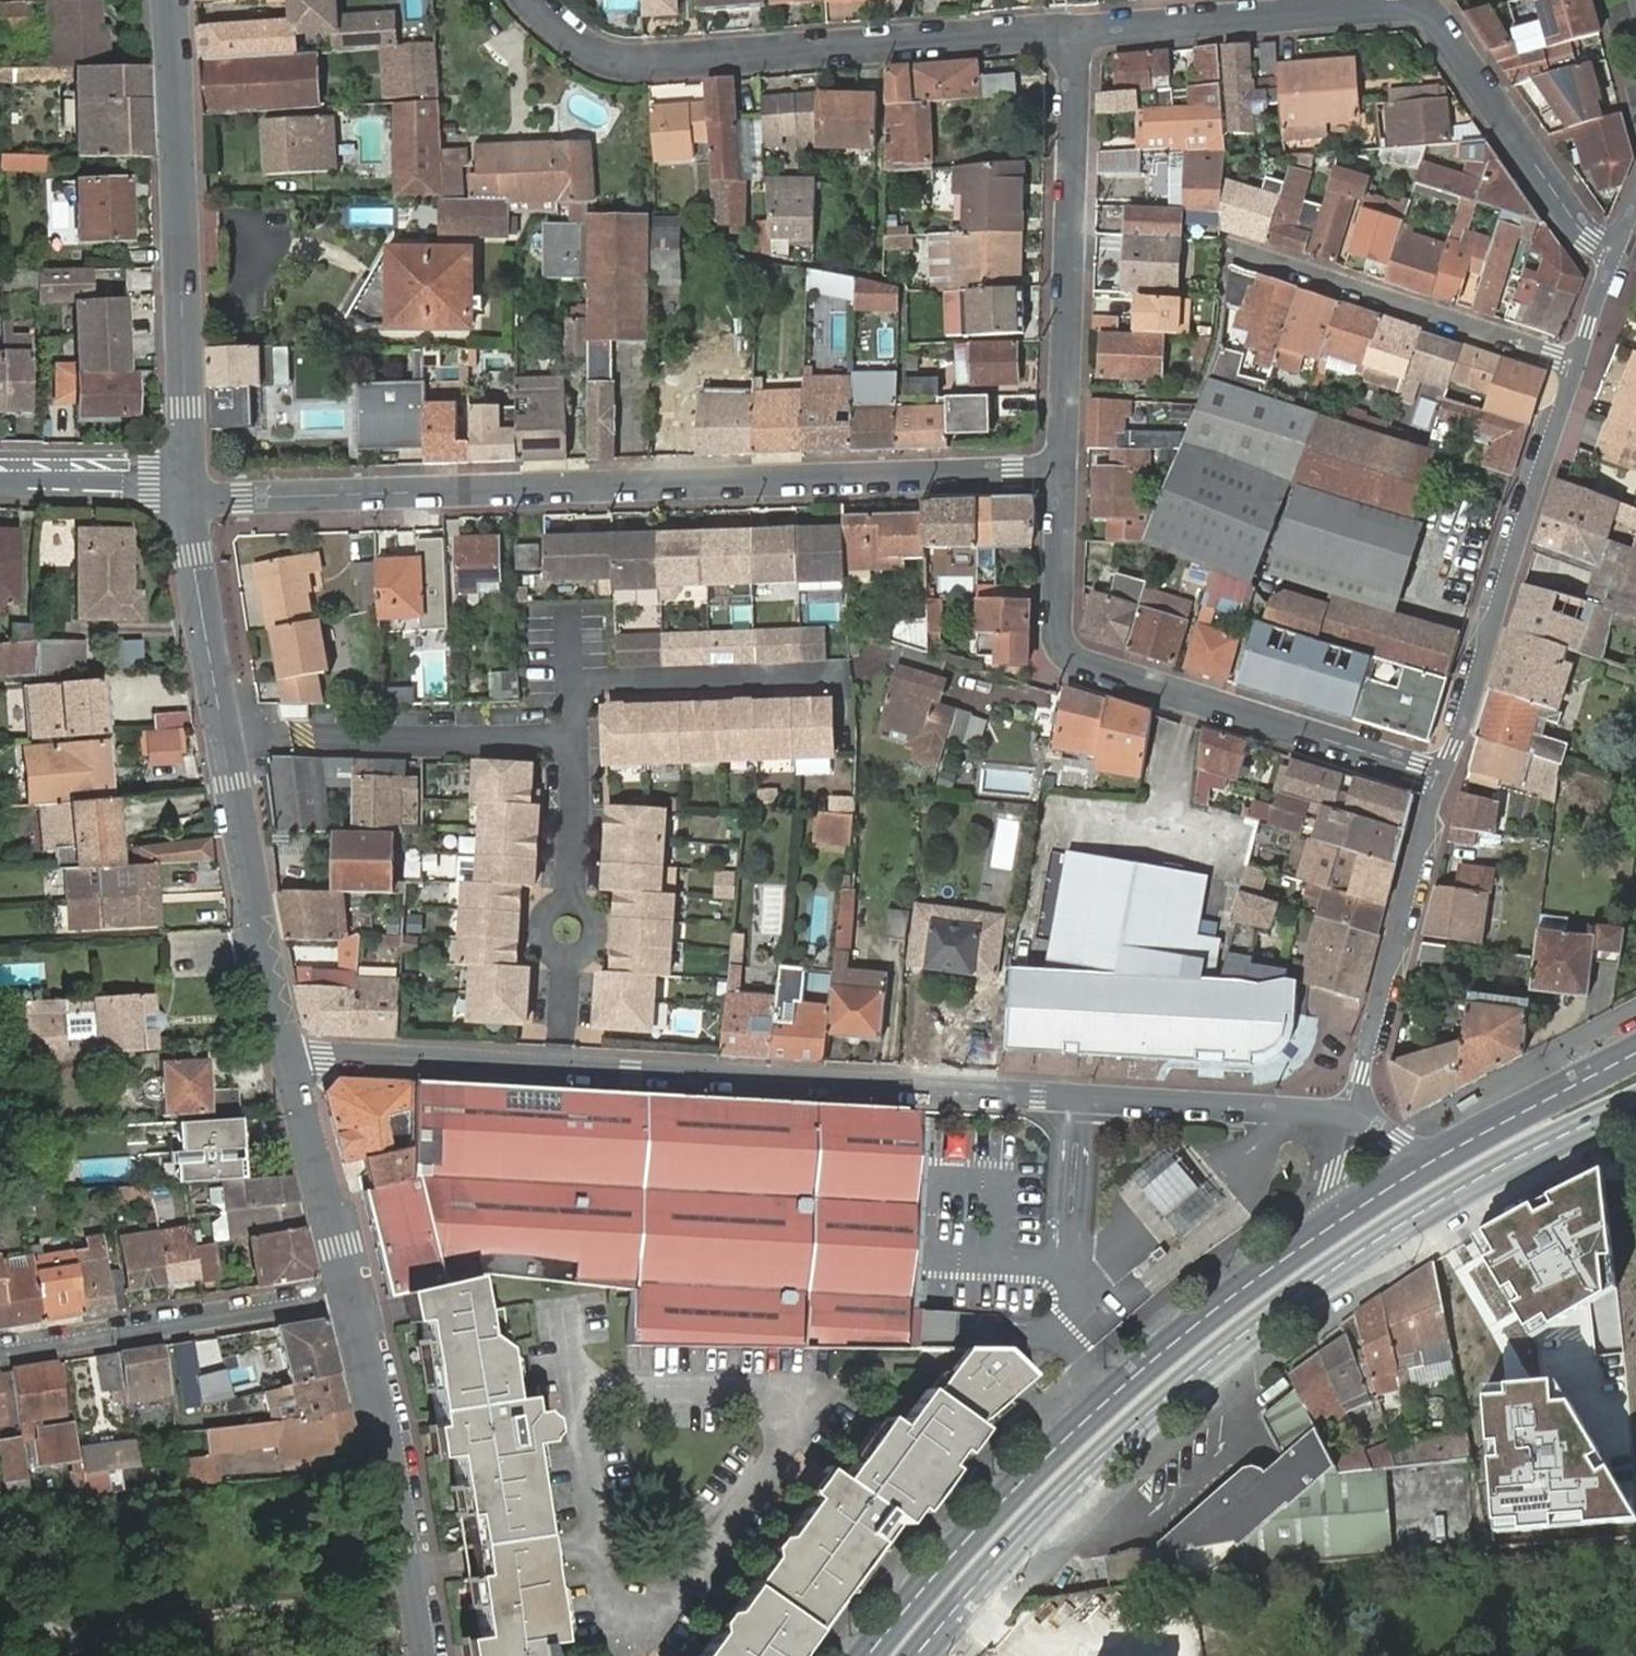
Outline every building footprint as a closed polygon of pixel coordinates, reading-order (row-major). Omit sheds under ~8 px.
[(194,1),(194,9),(252,5),(251,0),(194,0),(194,1)] [(196,30),(198,62),(294,56),(297,56),(304,56),(302,33),(335,32),(336,53),(357,52),(399,49),(397,17),(334,21),(333,0),(292,0),(294,24),(196,30)] [(643,18),(674,15),(674,0),(642,0),(643,18)] [(766,0),(699,0),(700,12),(766,8),(766,0)] [(1599,39),(1589,0),(1543,0),(1550,27),(1512,38),(1514,47),(1518,62),(1567,47),(1599,39)] [(0,5),(0,37),(49,36),(49,73),(95,72),(95,29),(87,29),(87,1),(49,3),(49,25),(29,25),(29,4),(0,5)] [(1463,14),(1500,67),(1518,62),(1514,47),(1510,48),(1496,5),(1467,13),(1463,14)] [(1278,66),(1276,42),(1260,44),(1260,50),(1262,68),(1262,72),(1278,71),(1278,66)] [(1250,80),(1248,45),(1223,47),(1228,133),(1252,132),(1252,115),(1264,114),(1263,93),(1280,91),(1279,80),(1250,80)] [(428,89),(439,88),(436,47),(401,49),(402,98),(428,97),(428,89)] [(1198,93),(1220,92),(1217,47),(1195,49),(1198,93)] [(1500,67),(1514,88),(1537,81),(1572,71),(1571,65),(1578,63),(1576,51),(1568,53),(1567,47),(1518,62),(1500,67)] [(1167,77),(1167,52),(1113,57),(1114,94),(1165,93),(1164,78),(1167,77)] [(202,118),(205,117),(319,111),(316,59),(198,67),(202,118)] [(1353,59),(1278,66),(1278,71),(1279,80),(1280,91),(1283,123),(1359,117),(1353,59)] [(975,65),(884,72),(884,106),(1015,98),(1013,78),(977,79),(975,65)] [(1537,81),(1571,131),(1600,122),(1585,67),(1572,71),(1537,81)] [(75,85),(75,131),(32,131),(32,152),(75,151),(76,161),(149,160),(146,70),(95,72),(49,73),(0,73),(0,86),(75,85)] [(703,72),(705,85),(706,108),(709,158),(712,204),(714,222),(728,230),(740,230),(733,82),(732,71),(703,72)] [(1391,86),(1393,102),(1446,96),(1444,81),(1391,86)] [(367,92),(348,93),(349,106),(368,105),(367,92)] [(1209,152),(1209,158),(1225,158),(1220,92),(1198,93),(1188,93),(1187,113),(1170,114),(1169,93),(1165,93),(1114,94),(1099,94),(1098,114),(1132,113),(1131,119),(1139,119),(1147,119),(1147,140),(1209,142),(1209,152)] [(1446,96),(1393,102),(1397,140),(1450,136),(1446,96)] [(815,133),(816,100),(817,98),(792,100),(795,134),(796,134),(815,133)] [(1045,98),(1017,100),(1018,117),(1046,115),(1045,98)] [(792,100),(778,101),(780,135),(795,134),(792,100)] [(815,151),(874,152),(874,140),(872,129),(872,100),(816,100),(815,133),(815,149),(815,151)] [(759,102),(761,136),(780,135),(778,101),(759,102)] [(394,137),(397,199),(447,199),(444,152),(440,104),(392,107),(393,127),(385,127),(385,138),(394,137)] [(667,125),(650,126),(652,162),(709,158),(706,108),(667,112),(667,125)] [(927,108),(883,110),(882,167),(930,164),(927,108)] [(1549,138),(1557,148),(1567,146),(1566,140),(1572,139),(1581,137),(1591,169),(1588,170),(1589,171),(1595,192),(1620,187),(1631,161),(1619,115),(1600,122),(1571,131),(1549,138)] [(1359,126),(1359,117),(1283,123),(1284,132),(1359,126)] [(1139,119),(1138,151),(1155,151),(1209,152),(1209,142),(1147,140),(1147,119),(1139,119)] [(329,121),(264,124),(267,176),(335,173),(329,121)] [(1452,125),(1454,143),(1486,140),(1473,123),(1452,125)] [(815,133),(796,134),(797,150),(815,149),(815,133)] [(780,148),(780,135),(761,136),(762,149),(780,148)] [(1581,137),(1572,139),(1582,174),(1589,171),(1588,170),(1591,169),(1581,137)] [(1416,183),(1462,198),(1474,202),(1503,211),(1538,223),(1544,225),(1486,140),(1454,143),(1454,158),(1477,158),(1473,176),(1424,160),(1416,183)] [(478,200),(506,200),(512,201),(561,201),(590,202),(594,202),(592,147),(487,153),(487,190),(477,191),(478,200)] [(1097,149),(1097,174),(1138,175),(1138,151),(1097,149)] [(75,151),(32,152),(33,162),(76,161),(75,151)] [(444,152),(447,199),(467,200),(464,167),(470,166),(469,151),(444,152)] [(1308,172),(1312,157),(1291,152),(1287,166),(1308,172)] [(18,156),(0,155),(0,170),(17,171),(18,156)] [(1205,213),(1221,214),(1223,183),(1225,158),(1209,158),(1209,164),(1187,164),(1185,212),(1205,213)] [(1022,163),(957,168),(956,191),(970,193),(969,233),(1020,230),(1022,163)] [(1284,180),(1266,244),(1303,256),(1311,225),(1290,218),(1303,172),(1288,166),(1284,180)] [(1221,214),(1221,230),(1266,244),(1284,180),(1264,176),(1261,185),(1223,183),(1221,214)] [(1335,179),(1311,255),(1333,262),(1357,187),(1335,179)] [(127,180),(75,181),(78,241),(129,240),(127,180)] [(814,183),(763,182),(764,192),(764,197),(813,198),(813,194),(814,183)] [(753,192),(756,249),(767,251),(766,231),(764,197),(764,192),(753,192)] [(766,231),(767,251),(786,256),(787,240),(787,235),(812,236),(812,233),(813,198),(764,197),(766,231)] [(1442,259),(1430,297),(1457,305),(1469,268),(1484,273),(1493,243),(1465,234),(1474,202),(1462,198),(1442,259)] [(512,201),(439,200),(439,239),(512,240),(512,201)] [(1365,201),(1347,254),(1387,269),(1398,236),(1405,215),(1365,201)] [(1178,214),(1127,210),(1124,289),(1176,293),(1178,214)] [(1484,273),(1472,310),(1494,317),(1521,234),(1533,237),(1538,223),(1503,211),(1493,243),(1484,273)] [(647,215),(591,215),(591,281),(592,322),(593,356),(594,460),(614,459),(614,342),(649,341),(647,215)] [(1538,223),(1533,237),(1519,280),(1528,284),(1574,301),(1582,280),(1544,225),(1538,223)] [(591,281),(591,227),(547,227),(548,281),(591,281)] [(1020,230),(969,233),(957,234),(954,291),(964,291),(973,290),(1019,287),(1020,230)] [(913,236),(882,238),(882,252),(914,249),(913,236)] [(1387,269),(1383,282),(1430,297),(1442,259),(1404,246),(1406,240),(1398,236),(1387,269)] [(393,326),(395,249),(386,249),(385,326),(393,326)] [(472,250),(395,249),(393,326),(473,327),(472,250)] [(94,299),(93,271),(41,272),(41,289),(41,302),(94,299)] [(1272,365),(1296,292),(1232,271),(1226,308),(1241,313),(1238,323),(1255,329),(1251,343),(1262,348),(1258,363),(1272,368),(1272,365)] [(41,272),(3,274),(3,290),(41,289),(41,272)] [(855,308),(898,307),(898,289),(856,281),(855,308)] [(1528,284),(1515,324),(1559,338),(1574,301),(1528,284)] [(385,326),(385,297),(367,285),(350,313),(373,326),(385,326)] [(1024,334),(1024,287),(1019,287),(973,290),(973,336),(1024,334)] [(973,290),(964,291),(964,336),(973,336),(973,290)] [(1322,360),(1340,307),(1296,292),(1272,365),(1299,373),(1305,355),(1322,360)] [(1136,332),(1191,335),(1192,316),(1193,302),(1152,299),(1138,298),(1136,332)] [(127,299),(78,301),(80,367),(81,376),(86,376),(130,374),(127,299)] [(1365,365),(1380,320),(1340,307),(1322,360),(1318,373),(1328,376),(1335,357),(1357,366),(1355,372),(1362,374),(1365,365)] [(1092,315),(1092,330),(1115,332),(1115,317),(1092,315)] [(1401,393),(1422,333),(1380,320),(1365,365),(1395,376),(1391,390),(1401,393)] [(3,322),(3,354),(3,411),(35,410),(35,355),(34,336),(15,336),(15,321),(3,322)] [(593,356),(592,322),(568,322),(568,355),(593,356)] [(1452,379),(1463,347),(1422,333),(1401,393),(1391,425),(1403,428),(1420,380),(1422,373),(1451,382),(1452,379)] [(1163,346),(1164,337),(1103,334),(1101,375),(1161,379),(1163,352),(1158,352),(1159,346),(1163,346)] [(1024,343),(971,346),(971,385),(1024,383),(1024,343)] [(1527,428),(1545,373),(1463,347),(1452,379),(1472,387),(1479,367),(1501,375),(1487,414),(1527,428)] [(1241,358),(1220,350),(1209,381),(1262,397),(1266,386),(1236,375),(1241,358)] [(275,351),(211,352),(213,390),(265,390),(276,390),(275,351)] [(1634,352),(1623,384),(1628,386),(1626,391),(1621,389),(1611,421),(1635,430),(1635,352),(1634,352)] [(916,355),(908,354),(907,399),(939,398),(939,380),(917,379),(916,355)] [(804,452),(850,451),(852,408),(853,385),(853,378),(821,377),(821,356),(804,356),(804,367),(804,376),(803,390),(804,452)] [(81,376),(80,367),(58,368),(59,402),(76,401),(76,394),(86,393),(86,376),(81,376)] [(1449,389),(1451,382),(1422,373),(1420,380),(1449,389)] [(135,374),(86,376),(86,393),(76,394),(76,401),(76,421),(136,421),(135,374)] [(756,391),(756,377),(698,378),(700,455),(757,454),(756,391)] [(1262,397),(1209,381),(1199,407),(1184,442),(1179,454),(1158,503),(1156,509),(1143,541),(1159,548),(1212,572),(1202,605),(1205,606),(1241,616),(1259,573),(1311,414),(1305,411),(1262,397)] [(427,409),(426,383),(360,385),(362,450),(428,449),(427,409)] [(895,449),(896,399),(896,385),(883,385),(882,408),(868,408),(869,385),(853,385),(852,408),(850,451),(895,449)] [(882,408),(883,385),(869,385),(868,408),(882,408)] [(530,387),(517,386),(517,405),(530,406),(530,387)] [(530,406),(517,405),(518,430),(519,463),(567,460),(566,418),(573,413),(572,394),(564,387),(530,387),(530,406)] [(266,429),(265,390),(213,390),(214,430),(266,429)] [(804,452),(803,390),(756,391),(757,454),(804,452)] [(939,398),(907,399),(896,399),(895,449),(949,447),(949,435),(949,426),(969,426),(968,396),(939,398)] [(949,426),(949,435),(991,434),(989,396),(968,396),(969,426),(949,426)] [(1132,402),(1089,398),(1088,447),(1111,449),(1119,449),(1148,451),(1159,453),(1179,454),(1184,442),(1131,436),(1132,402)] [(1513,475),(1527,428),(1487,414),(1445,399),(1429,452),(1438,454),(1451,426),(1493,439),(1485,467),(1513,475)] [(502,406),(471,407),(472,444),(473,465),(519,463),(518,430),(502,430),(502,406)] [(458,408),(427,409),(428,449),(428,466),(473,465),(472,444),(459,444),(458,408)] [(1387,438),(1391,425),(1349,413),(1345,424),(1387,438)] [(1438,454),(1429,452),(1387,438),(1345,424),(1311,414),(1259,573),(1396,618),(1425,529),(1415,526),(1438,454)] [(1630,467),(1635,448),(1635,430),(1611,421),(1599,456),(1630,467)] [(1111,452),(1110,468),(1117,469),(1118,453),(1111,452)] [(1110,468),(1097,467),(1094,516),(1108,517),(1113,517),(1112,540),(1130,540),(1143,541),(1148,526),(1156,509),(1136,510),(1139,470),(1147,470),(1148,455),(1118,453),(1117,469),(1110,468)] [(1556,480),(1544,516),(1609,540),(1610,540),(1635,551),(1635,508),(1566,484),(1556,480)] [(998,500),(998,547),(1033,546),(1034,499),(998,500)] [(979,501),(980,547),(998,547),(998,500),(979,501)] [(925,514),(927,548),(980,547),(979,501),(925,503),(925,514)] [(907,515),(908,560),(928,560),(927,548),(925,514),(907,515)] [(845,527),(847,568),(908,567),(908,560),(907,515),(845,517),(845,527)] [(1609,540),(1544,516),(1535,544),(1536,544),(1597,567),(1600,568),(1610,540),(1609,540)] [(845,527),(799,530),(801,583),(801,584),(848,582),(847,568),(845,527)] [(799,530),(753,531),(754,585),(801,583),(799,530)] [(753,531),(707,533),(708,586),(731,585),(732,591),(738,596),(755,596),(754,585),(753,531)] [(14,606),(17,533),(0,532),(0,604),(14,606)] [(81,532),(78,618),(140,620),(141,589),(130,589),(130,534),(81,532)] [(707,533),(660,534),(661,588),(662,599),(676,599),(683,587),(708,586),(707,533)] [(660,534),(613,536),(614,578),(614,589),(661,588),(660,534)] [(614,578),(613,536),(546,536),(547,576),(547,578),(614,578)] [(500,540),(460,540),(460,594),(501,593),(500,540)] [(1610,540),(1600,568),(1589,601),(1597,603),(1617,608),(1635,613),(1635,551),(1610,540)] [(539,545),(518,546),(519,570),(540,568),(539,545)] [(271,629),(279,627),(310,621),(302,575),(319,571),(316,553),(260,563),(271,629)] [(928,560),(930,599),(943,599),(940,560),(928,560)] [(377,609),(378,621),(422,619),(421,564),(375,564),(376,573),(377,609)] [(361,574),(362,612),(377,609),(376,573),(361,574)] [(1088,639),(1126,650),(1139,608),(1143,596),(1148,584),(1118,574),(1111,599),(1095,595),(1092,604),(1083,632),(1088,639)] [(1589,601),(1524,585),(1511,629),(1577,652),(1580,653),(1597,603),(1589,601)] [(979,587),(980,600),(981,600),(995,600),(998,601),(998,587),(979,587)] [(998,601),(1031,601),(1031,587),(998,587),(998,601)] [(1317,639),(1326,609),(1281,595),(1271,626),(1317,639)] [(1154,600),(1143,596),(1139,608),(1126,650),(1174,665),(1188,623),(1151,611),(1154,600)] [(1449,680),(1462,638),(1396,618),(1330,598),(1326,609),(1317,639),(1372,656),(1449,680)] [(930,599),(931,619),(932,633),(948,634),(946,599),(943,599),(930,599)] [(995,600),(981,600),(988,657),(997,657),(996,664),(1028,666),(1029,635),(1031,601),(998,601),(995,600)] [(1617,608),(1597,603),(1580,653),(1604,662),(1614,619),(1617,608)] [(1617,608),(1614,619),(1635,625),(1635,613),(1617,608)] [(280,664),(284,704),(306,703),(312,703),(324,703),(319,673),(329,671),(320,619),(310,621),(279,627),(285,662),(280,664)] [(893,619),(893,640),(934,653),(932,633),(931,619),(893,619)] [(1238,684),(1353,720),(1372,656),(1317,639),(1271,626),(1257,621),(1238,684)] [(832,625),(802,626),(804,656),(833,654),(832,625)] [(12,646),(12,679),(33,677),(35,640),(35,627),(13,626),(12,646)] [(802,626),(756,629),(757,658),(804,656),(802,626)] [(1185,669),(1228,681),(1240,641),(1198,627),(1185,669)] [(756,629),(723,631),(723,660),(757,658),(756,629)] [(1488,742),(1568,766),(1570,755),(1549,747),(1560,713),(1566,714),(1581,668),(1574,666),(1577,652),(1511,629),(1478,739),(1488,742)] [(723,631),(709,632),(710,661),(723,660),(723,631)] [(709,632),(662,634),(663,664),(710,661),(709,632)] [(662,634),(616,637),(616,666),(663,664),(662,634)] [(33,677),(67,674),(66,666),(81,667),(82,642),(35,640),(33,677)] [(12,679),(12,646),(0,647),(0,680),(12,679)] [(1430,743),(1449,680),(1372,656),(1353,720),(1430,743)] [(1610,664),(1607,677),(1635,688),(1635,673),(1610,664)] [(876,724),(941,744),(951,711),(933,704),(940,684),(895,668),(876,724)] [(24,689),(31,740),(40,739),(109,733),(103,682),(35,688),(24,689)] [(380,689),(380,704),(393,704),(393,689),(380,689)] [(1111,703),(1067,689),(1057,749),(1099,759),(1111,703)] [(625,709),(603,710),(606,765),(644,762),(682,760),(719,758),(756,756),(794,755),(832,752),(830,725),(829,697),(807,699),(807,690),(790,691),(774,692),(774,700),(753,702),(733,703),(732,693),(716,695),(699,696),(699,705),(678,706),(658,706),(657,698),(641,698),(624,699),(625,709)] [(311,720),(312,703),(310,704),(306,703),(284,704),(261,704),(262,722),(311,720)] [(1099,761),(1143,769),(1154,716),(1111,703),(1099,759),(1099,761)] [(187,727),(186,711),(153,714),(154,730),(187,727)] [(941,744),(945,746),(947,740),(961,745),(970,718),(951,711),(941,744)] [(873,734),(937,756),(941,744),(876,724),(873,734)] [(1249,746),(1202,731),(1197,767),(1238,780),(1249,746)] [(24,749),(28,804),(30,804),(60,802),(113,798),(108,742),(55,746),(24,749)] [(1564,791),(1568,766),(1488,742),(1479,771),(1504,778),(1505,775),(1547,786),(1545,795),(1556,797),(1558,790),(1564,791)] [(941,744),(937,756),(942,757),(945,746),(941,744)] [(325,761),(270,758),(281,834),(326,834),(325,761)] [(1415,798),(1290,759),(1279,794),(1406,834),(1415,798)] [(1096,775),(1140,783),(1143,769),(1099,761),(1096,775)] [(528,767),(473,764),(471,804),(480,805),(476,884),(462,883),(458,966),(471,967),(468,1021),(516,1024),(523,1024),(525,997),(526,969),(512,968),(514,942),(515,915),(517,887),(530,888),(534,834),(535,806),(536,790),(527,790),(528,767)] [(1504,778),(1479,771),(1477,780),(1502,786),(1504,778)] [(414,779),(353,776),(353,828),(400,829),(400,823),(413,824),(414,779)] [(1279,794),(1276,792),(1265,825),(1287,832),(1339,848),(1362,855),(1397,866),(1406,834),(1279,794)] [(1498,805),(1461,797),(1452,828),(1477,832),(1492,834),(1498,805)] [(60,802),(30,804),(32,818),(61,816),(65,863),(55,864),(56,870),(72,869),(119,866),(113,798),(60,802)] [(850,813),(850,798),(825,798),(825,813),(850,813)] [(647,812),(608,810),(606,838),(605,865),(604,892),(617,893),(616,920),(614,947),(613,974),(599,973),(598,1000),(596,1028),(604,1029),(651,1031),(654,977),(667,978),(672,896),(658,895),(663,813),(647,812)] [(855,815),(818,813),(816,843),(855,845),(855,815)] [(1477,832),(1452,828),(1449,842),(1473,847),(1477,832)] [(1339,848),(1287,832),(1284,845),(1274,876),(1285,879),(1386,908),(1397,866),(1362,855),(1354,877),(1329,869),(1339,848)] [(337,892),(392,893),(393,833),(339,834),(337,892)] [(141,864),(155,864),(209,860),(208,845),(139,849),(141,864)] [(1153,978),(1173,869),(1066,852),(1046,970),(1125,977),(1153,978)] [(75,901),(158,896),(155,864),(141,864),(119,866),(72,869),(75,901)] [(1464,867),(1459,889),(1491,891),(1493,872),(1464,867)] [(1173,869),(1153,978),(1189,979),(1209,875),(1173,869)] [(856,870),(854,870),(847,870),(833,1003),(830,1036),(881,1041),(888,977),(847,971),(856,870)] [(740,872),(717,871),(715,898),(737,899),(740,872)] [(1379,938),(1386,908),(1285,879),(1277,905),(1318,918),(1379,938)] [(1459,889),(1437,886),(1425,934),(1483,942),(1491,891),(1459,889)] [(337,892),(278,891),(288,942),(337,942),(338,931),(344,931),(343,901),(337,900),(337,892)] [(1267,937),(1277,905),(1238,892),(1228,928),(1234,930),(1222,978),(1249,983),(1284,986),(1286,976),(1249,965),(1257,935),(1267,937)] [(75,901),(70,902),(72,933),(160,927),(158,896),(75,901)] [(1005,917),(917,905),(910,964),(928,968),(931,970),(995,980),(1005,917)] [(904,941),(907,913),(884,910),(880,937),(904,941)] [(1362,1001),(1379,938),(1318,918),(1300,987),(1362,1001)] [(389,937),(401,936),(402,924),(389,923),(389,937)] [(1536,951),(1531,991),(1587,996),(1591,957),(1618,959),(1620,927),(1587,925),(1586,934),(1538,931),(1536,951)] [(396,954),(413,955),(415,937),(398,936),(396,954)] [(336,976),(357,977),(358,944),(337,944),(336,976)] [(1449,945),(1422,944),(1418,960),(1445,962),(1449,945)] [(1531,950),(1511,949),(1509,971),(1528,972),(1531,950)] [(1046,970),(1014,967),(1007,1052),(1122,1060),(1125,977),(1046,970)] [(830,1036),(832,1007),(829,1007),(800,1004),(803,970),(777,968),(774,999),(774,1002),(769,1059),(827,1062),(830,1036)] [(317,1034),(354,1036),(355,997),(314,989),(314,973),(294,972),(304,1027),(317,1034)] [(1283,988),(1284,986),(1249,983),(1189,979),(1153,978),(1125,977),(1122,1060),(1253,1066),(1254,1062),(1275,1057),(1292,1044),(1292,1022),(1298,1022),(1298,992),(1283,988)] [(354,1036),(395,1039),(398,985),(357,982),(355,997),(354,1036)] [(1464,1039),(1459,1088),(1524,1053),(1530,996),(1522,995),(1521,1004),(1478,1002),(1479,992),(1469,991),(1468,999),(1464,1039)] [(1521,1004),(1522,995),(1479,992),(1478,1002),(1521,1004)] [(774,1002),(774,999),(728,995),(722,1057),(769,1059),(774,1002)] [(25,1064),(31,1063),(42,1063),(98,1058),(109,1058),(113,1060),(134,1059),(133,1053),(157,1051),(155,1030),(158,1027),(157,1019),(153,1015),(152,996),(10,1005),(10,1012),(22,1011),(25,1064)] [(1464,1039),(1421,1052),(1428,1072),(1425,1073),(1433,1103),(1459,1088),(1464,1039)] [(1421,1052),(1391,1061),(1406,1118),(1433,1103),(1425,1073),(1428,1072),(1421,1052)] [(98,1058),(42,1063),(43,1080),(70,1077),(72,1074),(100,1071),(98,1058)] [(181,1114),(181,1124),(241,1119),(242,1118),(239,1087),(210,1090),(207,1059),(160,1063),(164,1115),(181,1114)] [(325,1094),(345,1177),(361,1173),(358,1160),(406,1150),(408,1084),(335,1080),(325,1094)] [(622,1342),(952,1357),(955,1322),(903,1321),(904,1304),(915,1111),(809,1104),(408,1084),(406,1150),(405,1180),(362,1192),(388,1297),(409,1292),(480,1275),(486,1273),(626,1287),(622,1342)] [(181,1124),(179,1123),(182,1153),(171,1153),(171,1166),(175,1165),(176,1185),(180,1184),(223,1181),(231,1180),(247,1179),(245,1158),(235,1158),(234,1148),(244,1147),(241,1119),(181,1124)] [(1179,1146),(1136,1177),(1158,1207),(1184,1243),(1226,1211),(1200,1176),(1179,1146)] [(245,1158),(244,1147),(234,1148),(235,1158),(245,1158)] [(350,1196),(362,1192),(405,1180),(406,1150),(358,1160),(361,1173),(345,1177),(350,1196)] [(1607,1167),(1484,1233),(1498,1255),(1487,1261),(1526,1327),(1545,1317),(1551,1327),(1607,1297),(1603,1259),(1618,1257),(1607,1167)] [(296,1202),(289,1176),(247,1179),(231,1180),(223,1181),(226,1208),(234,1207),(296,1202)] [(148,1200),(145,1187),(113,1190),(114,1202),(148,1200)] [(303,1229),(296,1202),(234,1207),(226,1208),(229,1235),(229,1236),(241,1234),(246,1234),(303,1229)] [(156,1238),(164,1285),(197,1280),(196,1279),(189,1239),(187,1227),(155,1232),(156,1238)] [(246,1234),(255,1287),(268,1285),(315,1277),(303,1229),(246,1234)] [(127,1292),(164,1285),(156,1238),(150,1240),(150,1234),(118,1239),(127,1292)] [(71,1253),(81,1316),(125,1309),(117,1271),(103,1272),(98,1238),(84,1240),(85,1250),(71,1253)] [(208,1238),(189,1239),(196,1279),(197,1279),(215,1276),(208,1238)] [(1165,1247),(1155,1254),(1161,1261),(1170,1254),(1165,1247)] [(29,1259),(40,1323),(81,1316),(71,1253),(29,1259)] [(8,1328),(40,1323),(29,1259),(29,1256),(0,1261),(0,1284),(8,1328)] [(1433,1263),(1407,1279),(1410,1300),(1417,1298),(1420,1319),(1439,1315),(1440,1325),(1445,1324),(1443,1313),(1433,1263)] [(480,1275),(409,1292),(418,1325),(424,1325),(442,1432),(447,1459),(460,1457),(466,1493),(469,1518),(473,1517),(478,1547),(543,1537),(529,1448),(546,1444),(541,1414),(529,1416),(496,1422),(494,1409),(494,1406),(513,1404),(499,1312),(486,1313),(480,1275)] [(1382,1296),(1400,1386),(1411,1383),(1408,1367),(1424,1365),(1425,1365),(1452,1360),(1449,1347),(1445,1324),(1440,1325),(1439,1315),(1420,1319),(1417,1298),(1410,1300),(1407,1279),(1382,1296)] [(1365,1350),(1377,1391),(1381,1391),(1382,1392),(1393,1389),(1392,1388),(1400,1386),(1382,1296),(1355,1314),(1359,1327),(1365,1350)] [(1348,1335),(1320,1353),(1344,1405),(1347,1413),(1372,1402),(1355,1354),(1365,1350),(1359,1327),(1355,1314),(1341,1326),(1348,1335)] [(286,1385),(339,1373),(336,1360),(326,1319),(272,1328),(284,1375),(286,1385)] [(180,1410),(198,1406),(197,1405),(192,1372),(187,1342),(169,1345),(174,1374),(180,1410)] [(124,1403),(132,1402),(130,1388),(166,1383),(160,1346),(116,1354),(122,1390),(124,1403)] [(1320,1353),(1289,1375),(1315,1425),(1344,1405),(1320,1353)] [(122,1390),(116,1354),(93,1357),(100,1394),(122,1390)] [(974,1427),(1029,1376),(1014,1360),(961,1358),(942,1402),(938,1398),(907,1433),(898,1426),(850,1484),(839,1476),(821,1499),(780,1552),(859,1552),(871,1557),(974,1427)] [(11,1371),(22,1443),(27,1441),(24,1422),(59,1415),(52,1364),(11,1371)] [(288,1420),(348,1410),(339,1373),(286,1385),(279,1387),(276,1388),(257,1392),(265,1425),(277,1423),(288,1420)] [(132,1402),(168,1395),(166,1383),(130,1388),(132,1402)] [(1507,1387),(1508,1397),(1486,1399),(1498,1537),(1635,1525),(1635,1516),(1571,1402),(1555,1404),(1553,1383),(1526,1385),(1507,1387)] [(1159,1544),(1160,1549),(1163,1571),(1166,1580),(1238,1569),(1241,1569),(1256,1567),(1274,1565),(1284,1563),(1288,1563),(1303,1561),(1304,1560),(1337,1558),(1347,1558),(1367,1556),(1374,1555),(1389,1553),(1384,1470),(1373,1471),(1372,1469),(1371,1469),(1339,1474),(1332,1461),(1332,1459),(1315,1425),(1296,1390),(1264,1417),(1284,1457),(1266,1473),(1263,1469),(1262,1469),(1261,1469),(1261,1468),(1260,1468),(1259,1467),(1258,1467),(1257,1467),(1256,1467),(1255,1467),(1254,1467),(1253,1467),(1252,1467),(1251,1467),(1250,1467),(1249,1467),(1248,1468),(1247,1468),(1246,1468),(1245,1468),(1245,1469),(1244,1469),(1244,1470),(1159,1544)] [(496,1422),(529,1416),(527,1402),(513,1404),(494,1406),(494,1409),(496,1422)] [(281,1458),(359,1450),(348,1410),(288,1420),(277,1423),(265,1425),(230,1431),(204,1434),(206,1446),(208,1455),(244,1449),(275,1441),(276,1452),(277,1459),(281,1458)] [(30,1433),(35,1466),(76,1460),(70,1427),(30,1433)] [(77,1450),(85,1495),(99,1494),(96,1471),(134,1464),(131,1442),(77,1450)] [(1365,1454),(1372,1469),(1395,1466),(1389,1442),(1365,1454)] [(32,1500),(28,1479),(24,1480),(18,1443),(0,1446),(0,1454),(4,1483),(13,1481),(15,1492),(0,1494),(0,1504),(32,1500)] [(1362,1447),(1332,1459),(1332,1461),(1339,1474),(1371,1469),(1372,1469),(1365,1454),(1362,1447)] [(136,1473),(139,1490),(163,1487),(160,1470),(136,1473)] [(28,1479),(32,1500),(58,1498),(54,1471),(28,1475),(28,1479)] [(1106,1558),(1110,1589),(1166,1580),(1163,1571),(1160,1549),(1131,1549),(1106,1558)] [(780,1552),(698,1655),(779,1655),(780,1552)] [(871,1557),(859,1552),(780,1552),(779,1655),(794,1655),(871,1557)] [(1295,1588),(1312,1587),(1311,1577),(1360,1573),(1359,1559),(1293,1565),(1295,1588)] [(1274,1565),(1256,1567),(1260,1597),(1278,1595),(1274,1565)] [(542,1643),(560,1641),(547,1567),(470,1578),(474,1607),(479,1638),(470,1640),(473,1655),(544,1655),(542,1643)] [(989,1646),(1001,1655),(1018,1655),(1029,1643),(1006,1625),(989,1646)]
